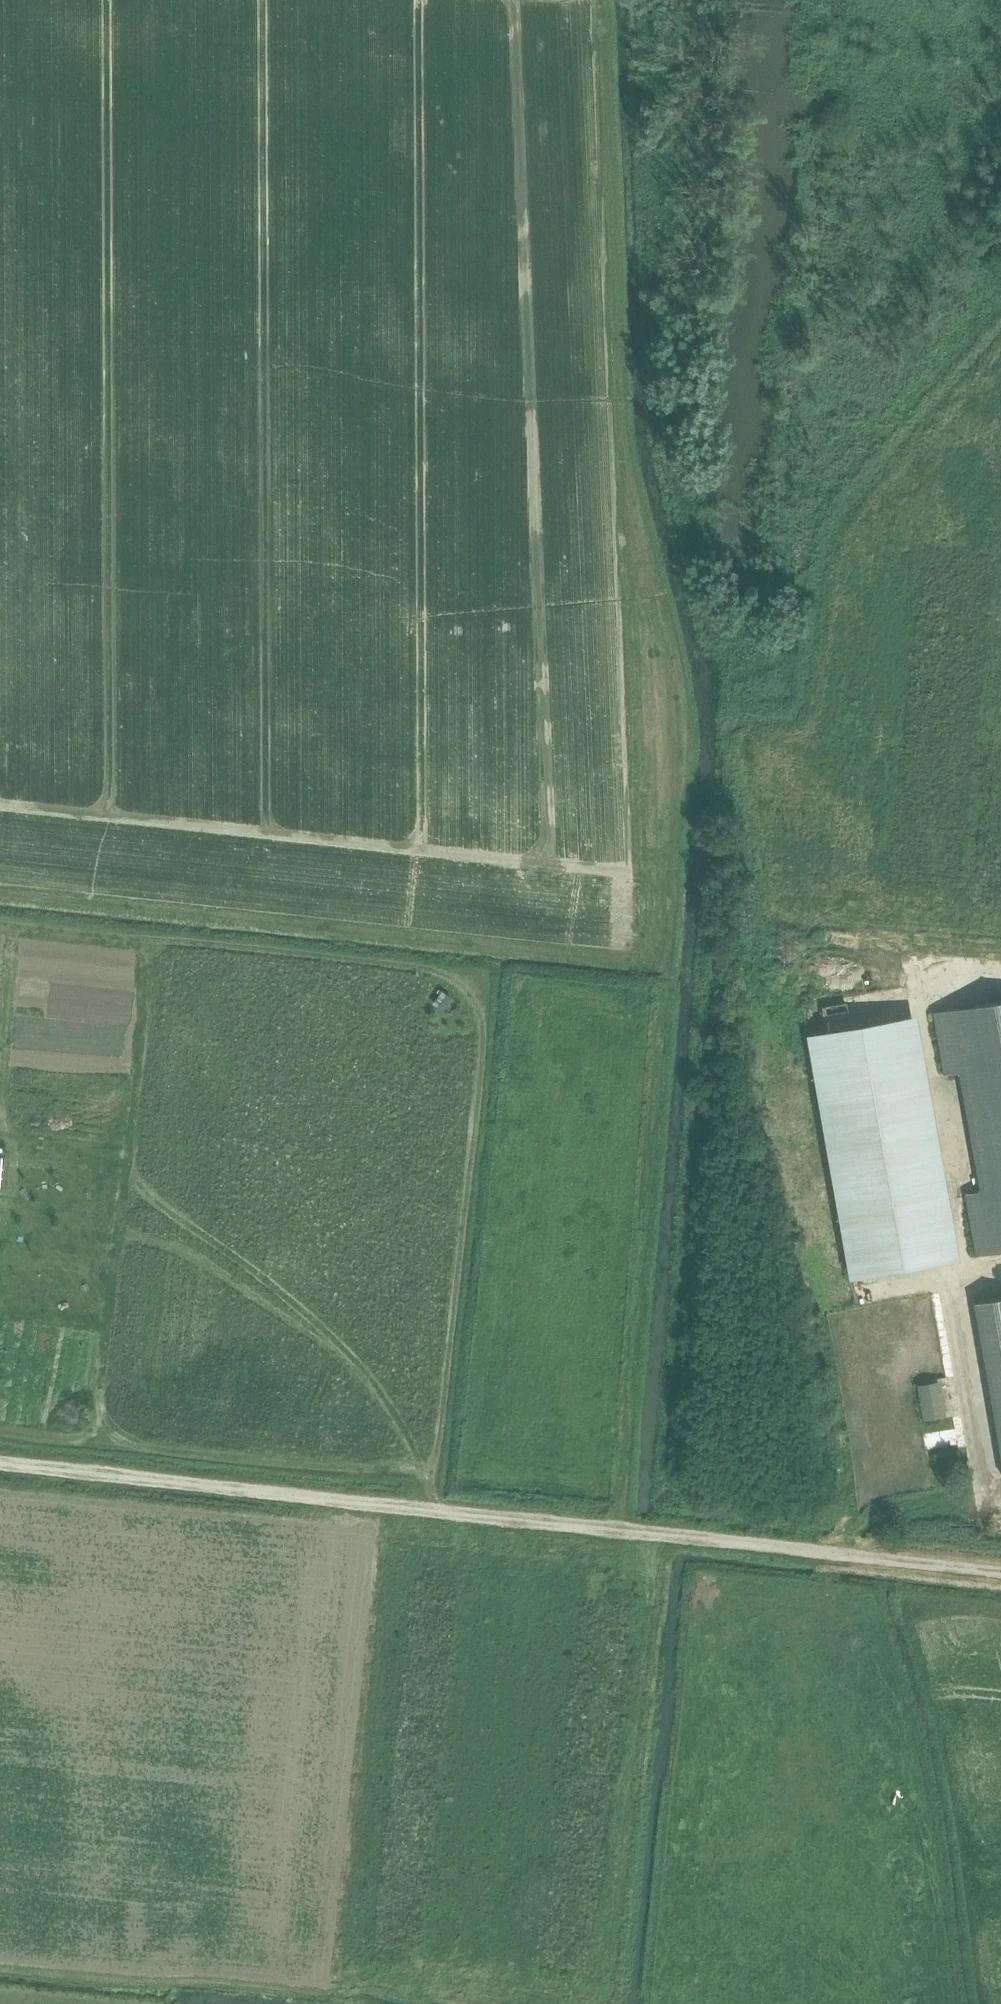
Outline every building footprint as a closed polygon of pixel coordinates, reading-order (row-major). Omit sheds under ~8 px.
[(440,987),(432,998),(444,1006),(451,995),(440,987)] [(933,1013),(944,1074),(959,1071),(980,1191),(965,1194),(976,1255),(1000,1250),(1000,1001),(933,1013)] [(917,1009),(807,1026),(846,1271),(956,1254),(917,1009)] [(1000,1475),(1000,1292),(974,1296),(1000,1475)] [(938,1377),(916,1381),(923,1415),(945,1411),(938,1377)]
